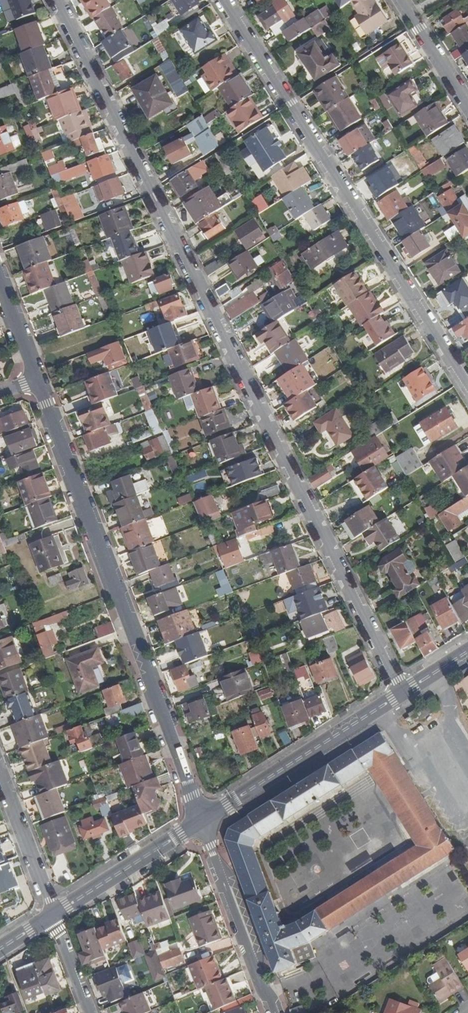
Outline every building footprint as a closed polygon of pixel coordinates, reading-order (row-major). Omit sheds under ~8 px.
[(37,12),(33,0),(9,0),(17,20),(37,12)] [(88,10),(90,8),(85,0),(82,0),(88,10)] [(90,8),(88,10),(93,19),(112,7),(107,0),(85,0),(90,8)] [(181,15),(198,4),(196,0),(172,0),(181,15)] [(275,37),(284,31),(298,22),(284,0),(274,0),(271,2),(274,7),(258,17),(266,30),(270,28),(275,37)] [(355,16),(367,35),(387,22),(376,4),(373,5),(370,0),(353,0),(350,2),(358,14),(355,16)] [(325,6),(318,11),(325,21),(332,16),(325,6)] [(118,17),(112,7),(93,19),(98,27),(100,26),(108,39),(120,31),(123,29),(116,18),(118,17)] [(291,42),(312,29),(325,21),(318,11),(318,10),(298,22),(284,31),(291,42)] [(467,22),(467,18),(463,21),(457,11),(440,21),(449,35),(451,33),(467,22)] [(204,15),(182,28),(198,53),(219,39),(204,15)] [(365,36),(367,35),(355,16),(353,17),(365,36)] [(157,37),(170,29),(165,21),(153,29),(157,37)] [(330,29),(325,21),(312,29),(317,37),(330,29)] [(36,22),(16,30),(25,53),(43,46),(45,45),(36,22)] [(451,33),(461,48),(451,54),(454,61),(463,56),(467,52),(467,22),(451,33)] [(108,39),(103,42),(112,57),(130,46),(120,31),(108,39)] [(180,31),(176,34),(191,56),(195,53),(180,31)] [(153,42),(165,62),(171,58),(159,38),(153,42)] [(182,81),(187,78),(184,73),(196,65),(190,56),(188,57),(179,43),(169,49),(180,66),(175,69),(182,81)] [(326,60),(316,44),(299,54),(316,81),(339,66),(333,56),(326,60)] [(399,45),(384,55),(392,67),(390,69),(395,77),(412,66),(399,45)] [(25,53),(21,54),(30,77),(31,77),(49,70),(52,69),(43,46),(25,53)] [(213,92),(219,88),(235,78),(226,64),(229,62),(224,54),(203,68),(208,75),(204,78),(213,92)] [(392,67),(384,55),(382,57),(390,69),(392,67)] [(124,61),(114,68),(123,81),(132,75),(124,61)] [(49,70),(31,77),(39,100),(47,97),(58,93),(56,88),(60,87),(56,75),(52,77),(49,70)] [(156,76),(133,90),(149,118),(173,105),(156,76)] [(246,100),(251,97),(238,76),(235,78),(219,88),(232,109),(246,100)] [(331,110),(348,100),(348,99),(335,78),(315,91),(321,101),(323,99),(331,110)] [(410,81),(388,95),(401,117),(418,107),(410,96),(417,91),(410,81)] [(18,82),(11,84),(15,94),(21,107),(26,105),(18,82)] [(15,94),(11,84),(2,88),(0,89),(0,99),(15,94)] [(60,119),(78,113),(69,89),(58,93),(47,97),(56,121),(60,119)] [(328,112),(331,110),(323,99),(321,101),(328,112)] [(254,113),(246,100),(232,109),(228,112),(241,133),(261,119),(256,111),(254,113)] [(340,125),(336,127),(340,134),(361,121),(348,100),(331,110),(340,125)] [(381,109),(375,100),(372,102),(377,111),(381,109)] [(266,117),(277,109),(274,103),(262,111),(266,117)] [(414,116),(428,138),(447,126),(434,104),(414,116)] [(328,112),(327,113),(336,127),(340,125),(331,110),(328,112)] [(60,119),(69,144),(82,139),(91,135),(86,120),(83,121),(80,112),(78,113),(60,119)] [(204,120),(207,125),(219,118),(221,116),(219,113),(216,115),(215,113),(204,120)] [(204,120),(202,116),(187,125),(205,155),(219,146),(207,125),(204,120)] [(219,118),(207,125),(219,146),(239,134),(237,130),(229,135),(219,118)] [(387,131),(394,128),(390,119),(383,122),(387,131)] [(29,125),(31,130),(38,128),(35,121),(28,123),(29,125)] [(31,130),(29,125),(23,127),(28,137),(33,135),(31,130)] [(273,141),(277,139),(280,137),(272,125),(244,142),(249,149),(241,154),(249,167),(257,162),(263,173),(280,162),(287,158),(279,147),(277,148),(273,141)] [(0,129),(0,152),(1,155),(14,149),(13,147),(20,144),(16,136),(9,138),(5,127),(0,129)] [(444,157),(465,143),(454,127),(434,140),(444,157)] [(352,156),(365,147),(361,141),(363,139),(358,130),(340,142),(350,157),(352,156)] [(91,162),(106,156),(102,145),(98,146),(93,134),(91,135),(82,139),(91,162)] [(190,155),(182,139),(165,147),(173,164),(190,155)] [(281,145),(277,139),(273,141),(277,148),(279,147),(281,145)] [(365,147),(352,156),(362,172),(380,160),(370,145),(365,147)] [(427,168),(413,147),(407,151),(421,172),(427,168)] [(51,150),(42,154),(45,163),(54,159),(51,150)] [(221,150),(215,154),(220,164),(227,160),(221,150)] [(459,177),(467,171),(467,153),(466,150),(449,161),(459,177)] [(106,156),(91,162),(88,163),(95,181),(96,180),(115,173),(112,164),(114,163),(110,154),(106,156)] [(421,172),(426,180),(445,168),(440,159),(427,168),(421,172)] [(26,160),(0,170),(0,199),(1,200),(6,198),(11,196),(17,194),(9,173),(28,166),(26,160)] [(227,160),(220,164),(226,176),(233,171),(227,160)] [(272,177),(284,169),(280,162),(263,173),(268,180),(272,177)] [(95,181),(88,163),(82,165),(85,172),(83,173),(89,189),(93,187),(96,186),(98,185),(96,180),(95,181)] [(272,177),(285,198),(300,189),(310,182),(303,170),(300,172),(299,170),(294,163),(284,169),(272,177)] [(51,177),(58,174),(66,171),(63,164),(48,170),(51,177)] [(66,171),(58,174),(61,181),(83,173),(85,172),(82,165),(66,171)] [(379,198),(399,185),(388,168),(368,181),(379,198)] [(190,169),(172,181),(180,196),(181,196),(185,202),(200,192),(191,177),(194,175),(190,169)] [(107,201),(107,202),(128,194),(126,187),(123,188),(119,177),(101,184),(98,185),(96,186),(102,203),(107,201)] [(172,181),(169,183),(177,198),(180,196),(172,181)] [(68,182),(56,186),(56,187),(61,199),(74,195),(68,182)] [(55,210),(64,206),(61,199),(56,187),(51,189),(53,193),(50,195),(51,199),(50,199),(55,210)] [(208,187),(200,192),(185,202),(184,203),(198,224),(199,223),(216,212),(222,208),(208,187)] [(313,210),(300,189),(285,198),(283,199),(297,220),(304,216),(313,210)] [(451,190),(438,198),(443,206),(448,214),(451,219),(456,226),(461,235),(467,245),(467,213),(463,206),(467,202),(467,200),(465,195),(457,200),(451,190)] [(389,221),(392,220),(412,207),(413,206),(407,197),(402,200),(397,192),(378,204),(389,221)] [(224,205),(233,200),(229,193),(220,198),(224,205)] [(78,199),(76,194),(74,195),(61,199),(64,206),(67,211),(78,206),(76,200),(78,199)] [(261,196),(251,203),(258,215),(269,208),(261,196)] [(23,203),(18,205),(21,213),(26,211),(23,203)] [(21,213),(18,205),(17,204),(0,211),(0,217),(3,226),(23,219),(21,213)] [(71,222),(104,209),(102,204),(80,212),(79,210),(68,214),(71,222)] [(313,210),(304,216),(314,231),(330,221),(320,205),(313,210)] [(442,217),(448,214),(443,206),(433,213),(437,220),(442,217)] [(425,228),(412,207),(392,220),(402,235),(405,241),(420,231),(425,228)] [(121,208),(100,215),(109,239),(129,231),(130,231),(121,208)] [(61,225),(55,210),(41,215),(47,231),(61,225)] [(216,212),(199,223),(209,239),(224,229),(219,220),(220,219),(216,212)] [(446,223),(451,219),(448,214),(442,217),(446,223)] [(236,232),(248,251),(258,245),(253,238),(260,232),(253,221),(236,232)] [(76,245),(81,244),(73,226),(68,227),(76,245)] [(461,235),(456,226),(444,234),(450,242),(451,242),(461,235)] [(266,230),(267,231),(270,237),(275,234),(271,227),(266,230)] [(123,260),(138,255),(134,243),(129,231),(109,239),(105,240),(115,263),(123,260)] [(270,237),(267,231),(260,236),(263,241),(270,237)] [(430,246),(428,244),(423,236),(420,231),(405,241),(403,242),(406,247),(410,252),(413,257),(430,246)] [(337,233),(303,255),(312,269),(346,248),(337,233)] [(26,269),(51,261),(42,237),(18,246),(26,269)] [(446,251),(426,264),(440,286),(460,273),(446,251)] [(123,260),(132,283),(154,275),(145,252),(141,254),(138,255),(123,260)] [(256,267),(253,262),(247,252),(228,264),(238,279),(246,274),(251,271),(257,268),(256,267)] [(87,274),(93,272),(87,258),(81,260),(87,274)] [(295,280),(283,259),(271,267),(283,287),(295,280)] [(45,290),(54,286),(46,267),(54,264),(52,260),(51,261),(26,269),(22,271),(23,275),(26,275),(33,294),(45,290)] [(215,262),(204,269),(208,276),(219,269),(215,262)] [(93,272),(87,274),(96,297),(103,294),(93,272)] [(170,275),(155,281),(160,294),(173,289),(171,285),(174,284),(170,275)] [(464,277),(467,282),(456,290),(466,306),(467,305),(467,275),(464,277)] [(54,286),(45,290),(54,313),(73,305),(64,282),(54,286)] [(290,288),(267,303),(272,312),(267,315),(273,325),(277,322),(294,311),(289,302),(292,301),(296,298),(290,288)] [(370,292),(369,294),(376,306),(378,305),(370,292)] [(225,311),(230,321),(260,302),(254,293),(225,311)] [(376,306),(369,294),(343,310),(351,322),(357,318),(362,327),(364,325),(381,315),(383,314),(384,313),(378,305),(376,306)] [(160,303),(169,323),(188,316),(184,306),(183,306),(178,295),(160,303)] [(159,307),(157,301),(145,305),(147,311),(159,307)] [(297,309),(292,301),(289,302),(294,311),(297,309)] [(262,306),(267,315),(272,312),(267,303),(262,306)] [(61,337),(84,328),(76,305),(73,305),(54,313),(52,313),(61,337)] [(254,320),(259,326),(267,321),(262,314),(254,320)] [(378,347),(396,335),(387,321),(385,323),(381,315),(364,325),(378,347)] [(453,328),(459,337),(466,333),(467,336),(467,319),(453,328)] [(273,325),(256,335),(262,344),(266,342),(273,353),(275,352),(290,343),(277,322),(273,325)] [(73,343),(93,336),(89,327),(70,334),(73,343)] [(123,341),(133,363),(142,360),(132,337),(123,341)] [(404,337),(375,356),(386,373),(405,361),(404,358),(413,352),(404,337)] [(197,339),(163,352),(170,369),(204,357),(197,339)] [(290,343),(275,352),(288,373),(300,366),(308,361),(295,340),(290,343)] [(119,342),(88,354),(93,363),(104,359),(107,366),(109,366),(110,369),(125,364),(123,360),(125,359),(119,342)] [(277,380),(290,402),(307,391),(313,387),(300,366),(288,373),(277,380)] [(190,369),(170,376),(179,400),(191,395),(199,392),(190,369)] [(422,371),(406,381),(418,400),(434,390),(422,371)] [(132,379),(136,389),(138,388),(143,386),(139,376),(132,379)] [(129,390),(126,381),(105,388),(104,383),(97,386),(102,400),(129,390)] [(138,388),(148,411),(153,409),(143,386),(138,388)] [(200,418),(222,410),(213,387),(199,392),(191,395),(200,418)] [(307,391),(290,402),(284,405),(294,421),(317,407),(307,391)] [(102,402),(80,410),(88,434),(110,426),(102,402)] [(148,411),(146,412),(156,435),(163,432),(153,409),(148,411)] [(168,421),(175,418),(171,409),(164,411),(168,421)] [(222,410),(200,418),(207,436),(230,427),(223,409),(222,410)] [(421,425),(433,442),(457,427),(445,409),(421,424),(421,425)] [(336,411),(315,424),(321,433),(327,429),(337,446),(352,436),(336,411)] [(0,436),(6,434),(17,429),(17,428),(28,424),(24,413),(0,422),(0,435),(0,436)] [(361,432),(367,442),(375,437),(381,433),(384,431),(378,422),(361,432)] [(88,434),(84,436),(90,452),(111,444),(108,437),(118,433),(115,424),(110,426),(88,434)] [(29,425),(17,429),(6,434),(14,454),(37,446),(29,425)] [(433,442),(421,425),(414,429),(426,447),(433,442)] [(220,464),(241,456),(232,433),(211,441),(220,464)] [(389,458),(375,437),(367,442),(353,451),(366,472),(389,458)] [(157,438),(149,442),(151,446),(143,451),(148,460),(163,452),(157,438)] [(467,467),(453,447),(430,461),(435,469),(437,468),(443,472),(447,480),(453,476),(467,467)] [(411,449),(396,459),(406,476),(422,466),(411,449)] [(40,468),(33,450),(8,459),(7,459),(12,471),(23,467),(26,473),(40,468)] [(353,451),(349,454),(362,475),(366,472),(353,451)] [(172,472),(178,471),(175,456),(169,458),(172,472)] [(348,460),(345,456),(309,479),(314,489),(332,478),(329,473),(348,460)] [(247,481),(263,475),(257,458),(241,464),(247,481)] [(227,486),(234,483),(228,467),(221,469),(227,486)] [(453,476),(467,497),(467,467),(453,476)] [(437,468),(435,469),(443,482),(447,480),(443,472),(437,468)] [(28,506),(29,506),(49,498),(50,498),(45,483),(47,482),(44,473),(21,482),(27,497),(24,498),(28,506)] [(114,490),(112,490),(116,501),(137,493),(137,495),(150,490),(145,479),(133,484),(129,474),(111,481),(114,490)] [(355,482),(337,494),(346,508),(352,504),(352,502),(359,498),(356,492),(360,489),(355,482)] [(116,501),(112,490),(107,492),(112,505),(115,503),(117,503),(116,501)] [(117,503),(115,503),(124,527),(145,519),(136,495),(117,503)] [(445,512),(440,515),(439,515),(449,532),(461,524),(458,520),(467,514),(467,497),(445,512)] [(29,506),(38,529),(58,522),(49,498),(29,506)] [(216,512),(210,498),(194,505),(203,524),(210,521),(209,518),(214,515),(213,513),(216,512)] [(244,508),(232,513),(240,529),(237,530),(240,536),(256,530),(254,525),(273,518),(266,500),(244,508)] [(356,538),(364,533),(380,523),(370,507),(346,522),(356,538)] [(437,510),(429,516),(431,520),(439,515),(440,515),(437,510)] [(338,511),(328,517),(331,524),(342,517),(338,511)] [(380,523),(364,533),(372,544),(376,542),(382,552),(401,539),(387,518),(380,523)] [(154,542),(145,519),(124,527),(122,528),(131,551),(152,543),(154,542)] [(272,532),(270,526),(260,530),(262,534),(272,532)] [(247,540),(262,534),(260,530),(245,535),(247,540)] [(26,539),(24,534),(3,542),(4,545),(5,547),(26,539)] [(209,536),(214,547),(218,545),(220,545),(216,534),(209,536)] [(53,538),(31,546),(41,573),(63,565),(53,538)] [(218,545),(227,569),(244,563),(235,539),(220,545),(218,545)] [(150,571),(161,567),(152,543),(131,551),(139,575),(150,571)] [(453,543),(451,544),(460,561),(463,560),(453,543)] [(300,567),(292,544),(271,552),(275,563),(277,568),(279,575),(287,572),(300,567)] [(460,561),(451,544),(447,547),(457,564),(460,561)] [(394,580),(399,587),(400,589),(397,591),(401,599),(415,590),(422,586),(414,574),(417,567),(414,561),(409,561),(403,551),(385,562),(385,565),(389,572),(391,572),(394,577),(393,578),(394,580)] [(275,563),(271,552),(260,556),(264,567),(275,563)] [(161,567),(150,571),(157,588),(159,587),(161,590),(179,582),(177,577),(174,579),(168,564),(161,567)] [(300,567),(287,572),(296,596),(318,588),(308,564),(300,567)] [(267,572),(270,579),(279,575),(277,568),(267,572)] [(67,583),(70,591),(89,584),(83,569),(73,573),(76,580),(67,583)] [(225,569),(216,572),(222,587),(217,589),(220,598),(234,592),(225,569)] [(67,579),(64,573),(49,578),(52,585),(67,579)] [(326,587),(307,594),(314,611),(333,604),(326,587)] [(462,625),(467,621),(467,587),(461,592),(465,599),(452,607),(459,620),(462,625)] [(163,593),(148,599),(155,615),(169,610),(163,593)] [(452,607),(447,599),(432,607),(444,629),(459,620),(452,607)] [(187,610),(158,621),(162,631),(164,630),(170,644),(196,634),(187,610)] [(322,614),(300,622),(304,633),(320,627),(321,632),(323,631),(324,632),(333,628),(335,632),(343,628),(335,612),(324,618),(322,614)] [(60,614),(33,624),(46,659),(55,656),(52,647),(51,648),(45,633),(46,633),(44,628),(63,621),(60,614)] [(405,622),(417,642),(425,657),(438,649),(429,634),(431,632),(421,614),(405,622)] [(116,633),(112,622),(96,629),(100,639),(116,633)] [(402,650),(417,642),(405,622),(391,631),(402,650)] [(52,632),(48,633),(53,645),(56,644),(52,632)] [(333,636),(324,640),(329,655),(339,651),(333,636)] [(0,643),(0,670),(21,663),(12,639),(0,643)] [(77,685),(80,693),(99,686),(92,668),(103,664),(97,650),(90,653),(91,656),(82,659),(81,656),(69,661),(77,685)] [(361,654),(348,661),(361,685),(370,681),(368,678),(373,676),(361,654)] [(316,662),(310,665),(318,685),(319,684),(337,676),(330,660),(318,665),(316,662)] [(185,666),(172,671),(180,691),(189,688),(186,680),(190,678),(185,666)] [(305,667),(293,671),(297,681),(305,677),(307,683),(310,681),(305,667)] [(20,669),(0,676),(0,683),(7,700),(28,692),(20,669)] [(254,693),(245,669),(219,679),(228,702),(244,696),(254,693)] [(119,685),(103,691),(110,708),(104,710),(107,717),(121,711),(123,711),(120,704),(125,702),(119,685)] [(271,687),(259,691),(262,700),(274,697),(271,687)] [(18,723),(39,715),(41,715),(31,691),(28,692),(7,700),(6,701),(9,710),(12,709),(18,723)] [(321,695),(305,701),(311,718),(318,715),(321,714),(327,712),(321,695)] [(202,701),(201,698),(190,702),(192,705),(189,705),(192,713),(187,715),(190,723),(209,717),(203,700),(202,701)] [(432,699),(409,714),(415,723),(438,709),(438,708),(432,699)] [(301,702),(283,709),(290,728),(309,721),(301,702)] [(123,711),(121,711),(124,718),(145,710),(143,703),(123,711)] [(71,725),(64,706),(48,712),(50,717),(58,714),(64,728),(71,725)] [(255,708),(249,710),(252,717),(258,715),(255,708)] [(262,714),(258,715),(252,717),(260,739),(270,735),(262,714)] [(12,725),(22,749),(49,739),(39,715),(18,723),(12,725)] [(85,734),(82,726),(73,730),(68,732),(73,745),(77,743),(81,753),(81,752),(93,748),(87,733),(85,734)] [(249,727),(233,733),(242,755),(257,749),(249,727)] [(286,745),(292,742),(287,730),(280,734),(286,745)] [(225,840),(276,972),(284,969),(316,957),(311,943),(456,850),(381,732),(247,817),(229,828),(225,840)] [(143,757),(134,733),(117,739),(126,763),(143,757)] [(96,746),(103,745),(101,734),(94,735),(96,746)] [(129,788),(134,786),(154,779),(145,756),(143,757),(126,763),(120,765),(129,788)] [(69,785),(59,761),(32,771),(36,781),(39,780),(41,786),(39,787),(42,795),(57,789),(69,785)] [(134,786),(141,806),(144,812),(152,810),(156,812),(161,800),(158,799),(159,797),(158,796),(157,794),(155,794),(158,788),(161,787),(157,777),(154,779),(134,786)] [(65,812),(57,789),(42,795),(38,796),(47,819),(65,812)] [(105,797),(107,803),(118,799),(116,793),(105,797)] [(99,799),(92,802),(95,809),(99,807),(103,818),(112,815),(107,803),(105,797),(99,799)] [(112,817),(120,838),(131,833),(130,830),(148,823),(144,812),(141,806),(113,817),(112,817)] [(101,837),(100,834),(109,831),(105,819),(94,823),(92,817),(81,821),(84,827),(80,828),(84,841),(93,837),(94,840),(101,837)] [(62,847),(64,852),(74,848),(63,819),(45,826),(53,850),(62,847)] [(62,847),(53,850),(55,855),(64,852),(62,847)] [(0,866),(0,893),(1,893),(1,894),(10,891),(10,890),(18,886),(10,863),(0,866)] [(178,880),(169,883),(177,907),(202,899),(194,878),(179,883),(178,880)] [(147,892),(136,896),(143,914),(146,921),(156,918),(169,912),(161,890),(148,895),(147,892)] [(143,914),(136,896),(135,894),(119,900),(126,920),(143,914)] [(190,918),(197,936),(201,935),(196,921),(212,915),(210,911),(190,918)] [(221,939),(212,915),(196,921),(201,935),(197,936),(201,946),(221,939)] [(108,927),(97,931),(103,949),(114,945),(126,940),(119,920),(111,923),(112,927),(109,928),(108,927)] [(103,949),(97,931),(96,928),(79,935),(86,952),(80,954),(83,964),(106,956),(106,955),(103,949)] [(156,950),(152,938),(145,941),(150,953),(156,950)] [(140,942),(128,946),(133,959),(145,954),(140,942)] [(171,952),(168,945),(156,950),(163,969),(184,961),(179,948),(171,952)] [(150,953),(145,954),(155,979),(166,975),(165,973),(163,969),(156,950),(150,953)] [(467,969),(467,950),(459,955),(467,969)] [(222,981),(212,956),(193,963),(198,978),(195,979),(199,990),(222,981)] [(463,986),(446,959),(433,967),(441,979),(430,987),(440,1002),(451,995),(450,994),(463,986)] [(46,994),(47,996),(61,991),(49,960),(36,965),(37,968),(46,994)] [(131,960),(122,964),(124,971),(134,967),(131,960)] [(46,994),(37,968),(18,975),(28,1000),(46,994)] [(117,979),(120,978),(116,968),(95,976),(103,997),(108,995),(108,996),(121,992),(120,987),(117,979)] [(179,997),(186,1012),(202,1012),(212,1009),(207,997),(219,992),(223,1003),(238,997),(234,987),(248,982),(244,972),(222,981),(199,990),(179,997)] [(121,992),(108,996),(111,1003),(124,998),(121,992)] [(121,1003),(125,1012),(142,1012),(151,1010),(143,993),(121,1003)] [(1,1001),(6,1012),(21,1012),(25,1012),(18,994),(1,1001)] [(222,1008),(224,1012),(246,1012),(243,1007),(244,1007),(255,1003),(252,994),(222,1008)] [(421,1011),(390,999),(385,1012),(420,1012),(421,1011)]
